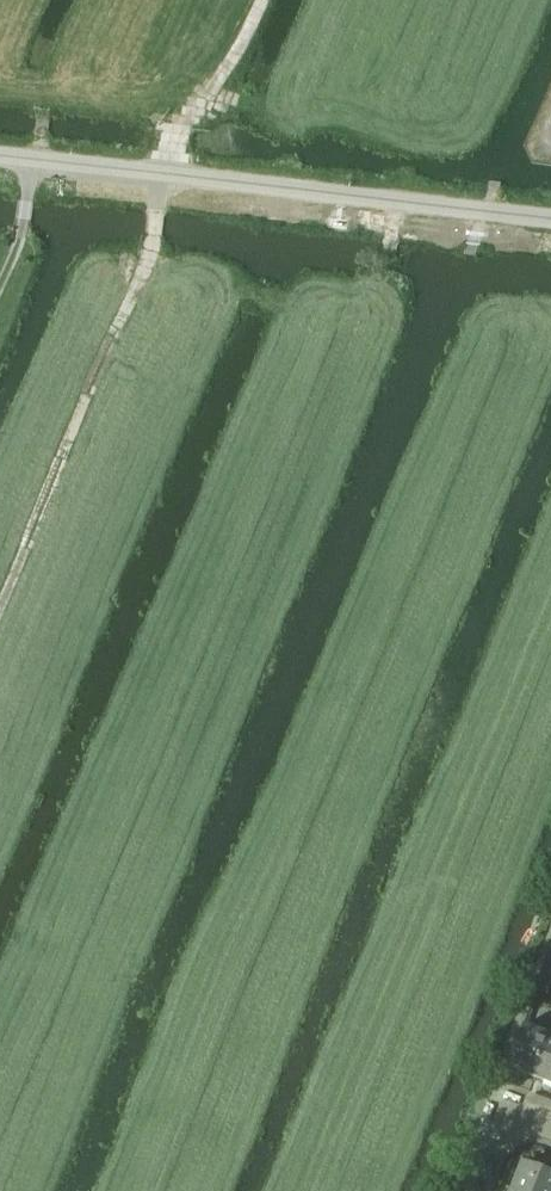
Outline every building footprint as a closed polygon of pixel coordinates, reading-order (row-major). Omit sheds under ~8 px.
[(535,990),(550,996),(550,983),(540,978),(535,990)] [(506,1067),(532,1077),(548,1036),(522,1025),(506,1067)] [(532,1077),(550,1085),(550,1037),(548,1036),(532,1077)] [(511,1190),(550,1190),(550,1175),(522,1164),(511,1190)]
